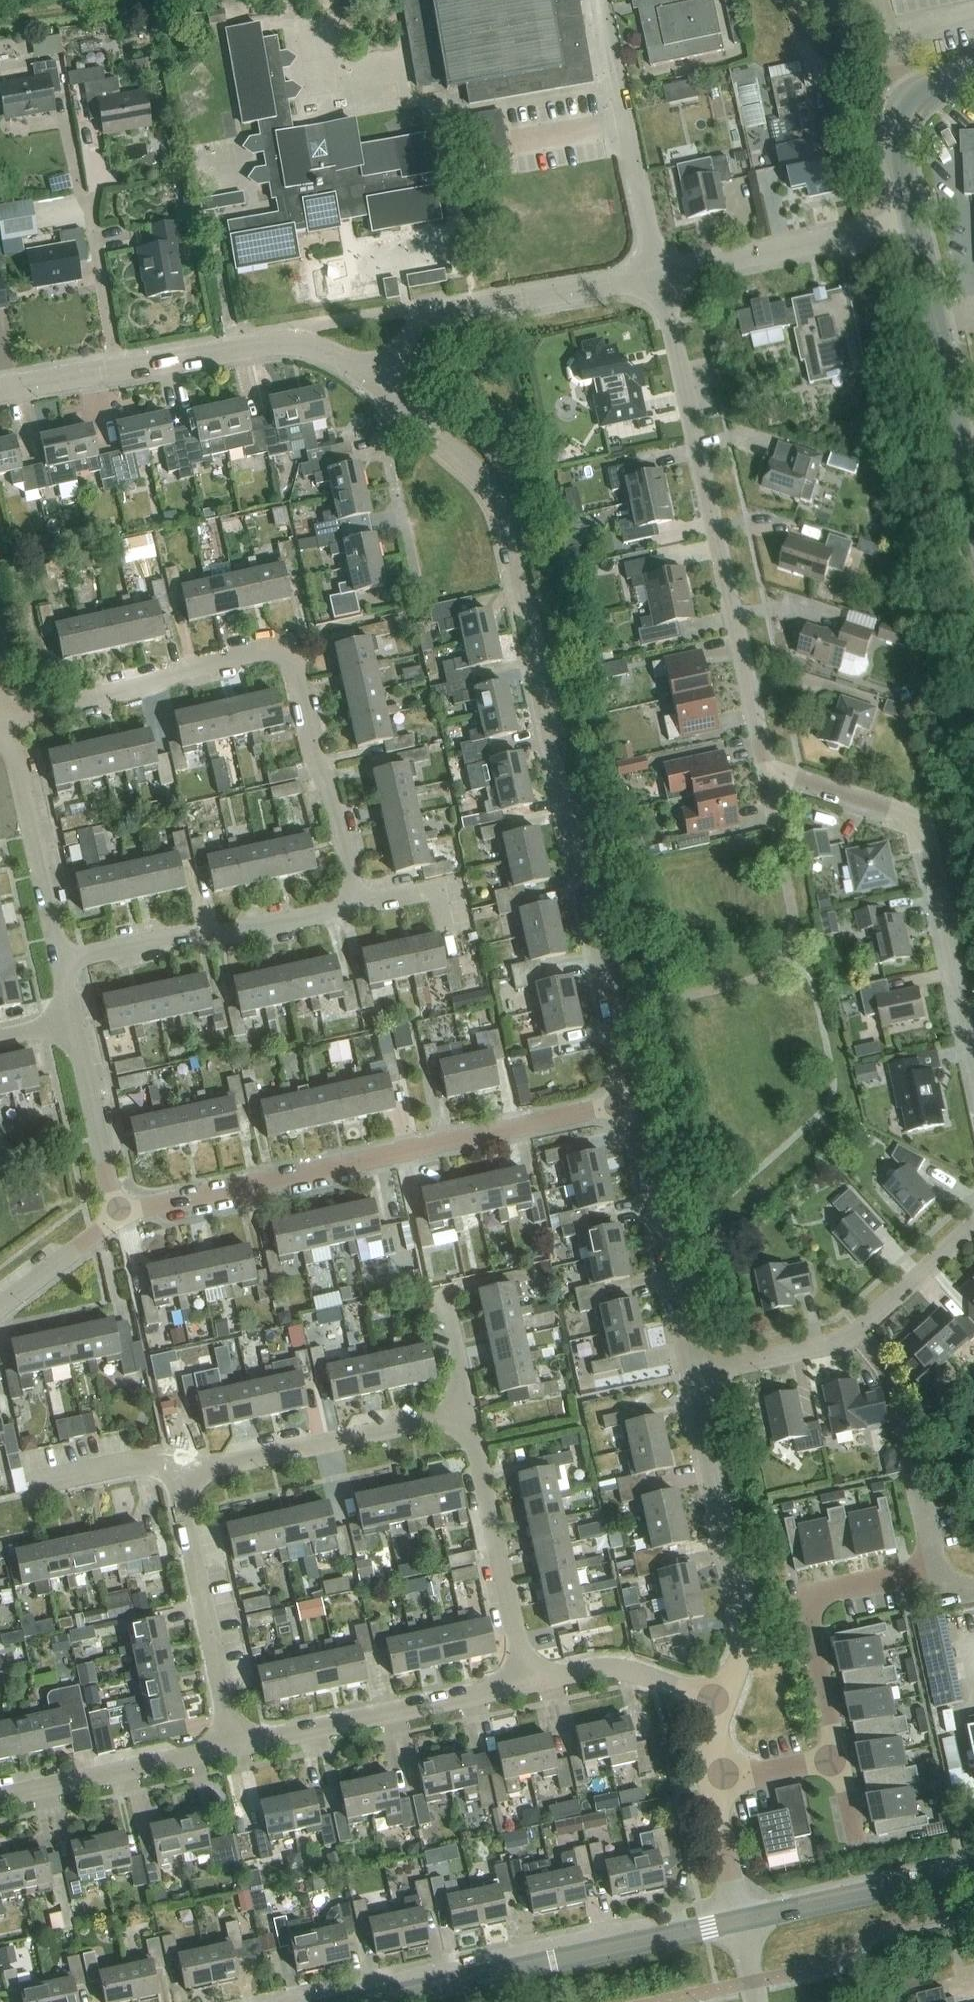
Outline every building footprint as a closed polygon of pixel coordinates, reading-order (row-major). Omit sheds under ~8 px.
[(577,3),(583,2),(582,0),(402,0),(416,84),(445,79),(447,91),(465,88),(468,105),(591,83),(577,3)] [(640,14),(652,68),(724,52),(712,0),(707,0),(696,2),(695,0),(637,0),(640,14)] [(438,175),(431,135),(431,133),(358,146),(354,123),(354,120),(292,131),(275,38),(260,41),(257,25),(226,31),(242,125),(260,122),(263,137),(259,137),(273,214),(242,220),(245,235),(229,238),(234,269),(298,258),(293,229),(306,227),(307,232),(338,227),(337,222),(368,216),(371,232),(441,220),(433,176),(438,175)] [(10,121),(59,113),(55,94),(60,93),(54,62),(32,66),(34,80),(3,85),(10,121)] [(793,189),(808,186),(810,198),(834,193),(826,156),(821,158),(803,74),(771,81),(780,120),(791,118),(797,145),(777,150),(781,168),(788,166),(793,189)] [(140,94),(119,97),(116,79),(83,84),(88,113),(97,111),(101,137),(147,129),(140,94)] [(477,163),(508,157),(499,111),(469,116),(477,163)] [(962,135),(965,196),(973,196),(973,134),(962,135)] [(711,160),(678,167),(682,182),(686,201),(684,201),(688,219),(726,211),(720,184),(732,182),(726,156),(711,160)] [(175,244),(181,244),(177,222),(152,226),(156,247),(137,250),(141,273),(143,273),(147,298),(183,292),(175,244)] [(73,260),(86,258),(82,231),(41,237),(43,252),(30,254),(36,290),(77,284),(73,260)] [(413,286),(450,278),(447,267),(411,275),(413,286)] [(386,300),(399,298),(395,279),(382,281),(386,300)] [(792,301),(794,310),(787,311),(785,302),(767,306),(766,302),(754,304),(755,309),(737,313),(743,337),(751,335),(754,349),(785,342),(783,328),(797,325),(798,330),(794,331),(801,363),(805,362),(810,385),(828,381),(827,375),(847,371),(848,376),(866,372),(848,288),(824,294),(826,300),(817,301),(816,296),(792,301)] [(575,356),(576,357),(572,358),(568,365),(571,376),(577,380),(580,379),(581,383),(595,380),(598,395),(593,396),(600,427),(644,417),(638,388),(643,387),(639,369),(630,371),(625,362),(618,364),(614,347),(602,350),(601,346),(595,342),(587,344),(583,350),(584,354),(575,356)] [(294,395),(303,440),(306,453),(317,450),(311,424),(326,421),(319,390),(294,395)] [(274,426),(262,429),(267,453),(268,458),(286,454),(291,453),(289,444),(303,440),(294,395),(269,401),(274,426)] [(243,458),(267,453),(262,429),(249,432),(242,402),(217,407),(227,453),(241,450),(243,458)] [(210,456),(227,453),(217,407),(192,413),(198,439),(185,442),(190,466),(191,466),(204,463),(204,466),(212,465),(210,456)] [(193,477),(191,466),(190,466),(185,442),(173,445),(166,414),(141,420),(148,451),(163,448),(168,473),(177,471),(179,480),(193,477)] [(109,455),(117,491),(131,488),(130,482),(139,480),(134,454),(148,451),(141,420),(115,426),(121,452),(109,455)] [(74,475),(89,471),(89,474),(99,472),(103,492),(114,489),(114,491),(117,491),(109,455),(96,457),(89,426),(64,432),(74,475)] [(76,482),(74,475),(64,432),(39,437),(45,464),(32,467),(38,491),(76,482)] [(38,491),(32,467),(20,470),(13,439),(0,442),(0,475),(9,473),(12,488),(23,485),(25,494),(38,491)] [(814,479),(822,456),(794,447),(788,465),(772,460),(763,487),(811,503),(818,481),(814,479)] [(307,453),(309,463),(308,463),(309,464),(326,461),(331,460),(329,448),(307,453)] [(860,471),(864,459),(837,451),(833,463),(860,471)] [(329,483),(332,497),(364,490),(359,465),(334,470),(331,460),(326,461),(309,464),(308,463),(300,465),(303,478),(314,476),(316,486),(329,483)] [(623,489),(626,505),(666,496),(660,470),(636,476),(634,464),(606,470),(611,492),(623,489)] [(313,526),(316,538),(341,532),(339,522),(370,515),(364,490),(332,497),(335,512),(322,515),(324,524),(313,526)] [(584,511),(580,495),(564,498),(568,514),(584,511)] [(671,521),(666,496),(626,505),(629,520),(618,522),(622,544),(650,538),(647,526),(671,521)] [(345,555),(348,568),(380,561),(374,537),(344,543),(341,532),(316,538),(318,550),(329,547),(331,558),(345,555)] [(842,573),(852,543),(829,535),(825,549),(789,537),(779,568),(823,582),(828,568),(842,573)] [(268,569),(257,571),(264,606),(289,600),(283,573),(295,571),(289,542),(276,545),(280,560),(267,563),(268,569)] [(239,611),(264,606),(257,571),(255,558),(246,560),(249,573),(231,577),(239,611)] [(643,587),(647,602),(687,594),(681,568),(657,573),(654,558),(622,564),(626,580),(630,580),(632,589),(643,587)] [(380,561),(348,568),(352,584),(337,587),(339,595),(329,598),(333,619),(359,613),(355,594),(385,587),(380,561)] [(189,622),(214,617),(206,583),(204,583),(194,585),(193,579),(180,582),(176,567),(164,570),(170,599),(183,596),(189,622)] [(206,583),(214,617),(239,611),(231,577),(212,581),(209,568),(201,570),(204,583),(206,583)] [(142,606),(132,608),(130,609),(138,644),(163,638),(157,612),(168,609),(162,581),(150,583),(153,597),(140,600),(142,606)] [(112,649),(138,644),(130,609),(132,608),(128,594),(120,596),(123,610),(105,614),(112,649)] [(692,619),(687,594),(647,602),(650,617),(638,620),(640,630),(636,631),(640,647),(671,640),(668,624),(692,619)] [(436,624),(438,633),(459,629),(462,643),(494,636),(489,611),(457,617),(454,602),(427,607),(431,625),(436,624)] [(62,661),(87,655),(79,620),(77,621),(67,623),(66,616),(53,619),(49,605),(37,608),(44,637),(56,634),(62,661)] [(87,655),(112,649),(105,614),(84,619),(81,605),(74,606),(77,621),(79,620),(87,655)] [(334,646),(339,672),(372,664),(372,663),(369,653),(375,652),(372,638),(388,635),(385,623),(357,629),(360,640),(334,646)] [(883,623),(878,638),(897,645),(898,644),(904,646),(908,634),(901,632),(902,629),(883,623)] [(864,659),(872,633),(846,624),(842,637),(807,626),(798,654),(822,662),(822,664),(839,670),(845,653),(864,659)] [(451,661),(441,663),(443,672),(446,684),(471,679),(468,668),(499,662),(494,636),(462,643),(465,658),(451,661)] [(671,699),(708,691),(699,652),(663,660),(663,661),(650,664),(654,679),(666,676),(671,699)] [(372,664),(339,672),(345,697),(378,690),(373,670),(387,667),(386,660),(372,663),(372,664)] [(599,666),(602,680),(627,675),(624,661),(599,666)] [(471,679),(446,684),(448,696),(452,695),(454,705),(461,703),(474,700),(477,715),(509,708),(504,683),(473,690),(471,679)] [(345,697),(351,722),(384,715),(384,716),(398,713),(396,705),(382,708),(378,690),(345,697)] [(708,691),(671,699),(675,715),(662,718),(667,741),(716,730),(708,691)] [(274,692),(248,698),(256,731),(257,731),(267,728),(269,735),(283,732),(274,692)] [(260,745),(257,731),(256,731),(248,698),(223,704),(230,737),(250,733),(253,747),(260,745)] [(818,740),(828,743),(827,746),(828,749),(835,751),(838,749),(839,747),(848,750),(856,726),(869,730),(876,709),(842,698),(835,718),(826,715),(818,740)] [(884,712),(902,718),(916,722),(919,710),(887,700),(884,712)] [(205,743),(204,743),(207,757),(214,755),(211,741),(230,737),(223,704),(197,709),(205,743)] [(459,744),(461,756),(486,751),(484,740),(515,733),(509,708),(477,715),(481,729),(467,732),(469,742),(459,744)] [(194,745),(204,743),(205,743),(197,709),(172,715),(178,741),(166,744),(173,772),(185,769),(181,755),(195,751),(194,745)] [(384,715),(351,722),(356,748),(381,742),(384,754),(413,747),(410,735),(395,738),(392,725),(386,727),(384,716),(384,715)] [(147,731),(122,736),(129,770),(131,770),(141,767),(143,774),(155,771),(159,786),(171,783),(164,754),(153,757),(147,731)] [(134,783),(131,770),(129,770),(122,736),(97,742),(104,775),(123,771),(126,785),(134,783)] [(85,780),(104,775),(97,742),(71,747),(79,781),(77,781),(81,795),(88,793),(85,780)] [(67,783),(77,781),(79,781),(71,747),(46,753),(55,793),(68,790),(67,783)] [(371,772),(376,797),(411,790),(409,779),(415,777),(412,764),(426,760),(423,748),(395,754),(398,766),(371,772)] [(469,792),(493,787),(525,780),(520,755),(488,761),(486,751),(461,756),(469,792)] [(663,765),(670,801),(692,797),(729,789),(721,753),(663,765)] [(644,757),(615,763),(617,777),(647,771),(644,757)] [(297,779),(294,767),(266,773),(268,785),(297,779)] [(530,805),(525,780),(493,787),(496,802),(483,804),(485,814),(477,816),(479,825),(501,821),(499,811),(530,805)] [(271,800),(300,794),(297,783),(268,789),(271,800)] [(376,797),(382,823),(417,815),(413,797),(426,795),(424,787),(411,790),(376,797)] [(737,825),(729,789),(692,797),(695,808),(681,811),(686,836),(675,838),(678,851),(709,844),(706,831),(737,825)] [(58,820),(61,832),(98,823),(95,811),(58,820)] [(382,823),(388,849),(422,841),(423,842),(435,839),(433,831),(421,834),(417,815),(382,823)] [(503,851),(506,863),(542,855),(536,829),(510,835),(507,823),(478,830),(481,841),(495,838),(498,852),(503,851)] [(263,881),(288,876),(281,841),(282,841),(279,829),(271,830),(274,843),(255,847),(263,881)] [(80,911),(105,905),(98,871),(96,871),(93,858),(87,830),(62,835),(65,847),(78,844),(82,862),(84,862),(85,868),(71,870),(80,911)] [(292,839),(282,841),(281,841),(288,876),(313,870),(305,830),(291,833),(292,839)] [(807,862),(832,857),(826,830),(801,836),(807,862)] [(160,857),(150,859),(148,859),(156,894),(181,889),(176,863),(188,860),(182,831),(170,834),(173,848),(159,851),(160,857)] [(212,892),(237,886),(230,853),(228,853),(217,855),(216,850),(203,853),(200,838),(187,841),(193,869),(206,866),(212,892)] [(237,886),(263,881),(255,847),(235,851),(232,839),(225,840),(228,853),(230,853),(237,886)] [(425,852),(423,842),(422,841),(388,849),(393,874),(421,868),(423,880),(451,874),(448,861),(433,864),(431,851),(425,852)] [(855,892),(895,883),(887,844),(847,852),(855,892)] [(142,861),(123,865),(131,900),(156,894),(148,859),(150,859),(147,845),(139,847),(142,861)] [(492,892),(494,904),(524,898),(521,886),(548,880),(542,855),(506,863),(508,874),(503,875),(506,889),(492,892)] [(105,905),(131,900),(123,865),(104,869),(101,856),(93,858),(96,871),(98,871),(105,905)] [(519,925),(522,937),(558,929),(552,903),(526,909),(524,898),(494,904),(497,916),(512,913),(515,926),(519,925)] [(872,927),(876,942),(870,944),(867,948),(870,962),(876,965),(880,964),(880,962),(910,956),(907,940),(905,941),(900,915),(882,918),(880,907),(854,912),(858,930),(872,927)] [(824,936),(840,933),(836,913),(820,916),(824,936)] [(508,966),(511,978),(539,972),(537,960),(563,954),(558,929),(522,937),(524,948),(519,949),(522,963),(508,966)] [(0,930),(0,957),(8,955),(3,930),(0,930)] [(436,935),(411,940),(419,974),(420,974),(430,972),(431,978),(444,975),(447,990),(459,987),(453,959),(442,961),(436,935)] [(423,987),(420,974),(419,974),(411,940),(386,946),(393,979),(413,975),(416,989),(423,987)] [(381,982),(393,979),(386,946),(360,951),(366,977),(354,980),(360,1009),(372,1006),(369,991),(382,988),(381,982)] [(14,980),(8,955),(0,957),(0,983),(14,980)] [(333,958),(308,963),(315,996),(316,996),(327,994),(329,1000),(341,997),(344,1012),(356,1010),(350,981),(339,983),(333,958)] [(319,1010),(316,996),(315,996),(308,963),(282,969),(290,1002),(309,998),(312,1011),(319,1010)] [(264,1008),(263,1008),(266,1021),(274,1019),(271,1006),(290,1002),(282,969),(257,974),(264,1008)] [(535,998),(538,1011),(574,1003),(568,977),(542,983),(539,972),(511,978),(513,990),(527,987),(530,1000),(535,998)] [(253,1010),(263,1008),(264,1008),(257,974),(232,980),(237,1006),(225,1009),(231,1037),(244,1034),(241,1019),(255,1016),(253,1010)] [(201,976),(176,981),(183,1015),(185,1015),(195,1013),(196,1019),(210,1016),(213,1031),(224,1028),(218,1000),(207,1003),(201,976)] [(14,980),(0,983),(0,1010),(19,1005),(14,980)] [(882,1026),(923,1017),(917,988),(889,994),(886,980),(858,986),(865,1016),(879,1013),(882,1026)] [(183,1015),(176,981),(151,986),(158,1021),(178,1016),(181,1030),(188,1028),(185,1015),(183,1015)] [(151,986),(126,992),(133,1026),(132,1026),(135,1039),(142,1038),(140,1025),(158,1021),(151,986)] [(133,1026),(126,992),(100,997),(109,1038),(124,1034),(122,1028),(132,1026),(133,1026)] [(574,1003),(538,1011),(541,1023),(536,1024),(539,1037),(524,1040),(527,1053),(556,1046),(554,1035),(580,1029),(574,1003)] [(396,1051),(411,1047),(406,1024),(390,1028),(396,1051)] [(474,1056),(463,1058),(471,1093),(497,1088),(491,1062),(502,1060),(496,1031),(484,1034),(487,1048),(473,1051),(474,1056)] [(859,1045),(860,1055),(885,1051),(883,1041),(859,1045)] [(471,1093),(463,1058),(451,1061),(450,1056),(436,1059),(433,1044),(421,1047),(428,1076),(439,1074),(445,1099),(471,1093)] [(2,1058),(10,1093),(23,1090),(24,1096),(37,1093),(40,1107),(52,1105),(46,1077),(35,1079),(29,1052),(2,1058)] [(392,1053),(380,1056),(383,1071),(370,1074),(371,1079),(362,1081),(359,1081),(367,1116),(392,1110),(387,1084),(398,1082),(392,1053)] [(10,1093),(2,1058),(0,1058),(0,1095),(10,1093)] [(145,1070),(142,1058),(114,1064),(116,1076),(145,1070)] [(940,1111),(944,1110),(940,1091),(936,1092),(931,1070),(919,1072),(916,1058),(887,1064),(897,1108),(901,1107),(906,1132),(943,1124),(940,1111)] [(879,1064),(863,1065),(863,1077),(880,1076),(879,1064)] [(342,1121),(367,1116),(359,1081),(362,1081),(359,1067),(352,1069),(354,1082),(336,1086),(334,1087),(342,1121)] [(148,1085),(146,1073),(117,1079),(120,1091),(148,1085)] [(334,1087),(336,1086),(333,1073),(326,1075),(329,1088),(309,1092),(316,1127),(342,1121),(334,1087)] [(204,1104),(211,1139),(237,1133),(231,1107),(242,1105),(236,1076),(224,1079),(227,1092),(213,1096),(214,1102),(205,1104),(204,1104)] [(266,1138),(291,1132),(283,1098),(282,1099),(271,1101),(270,1095),(257,1098),(254,1083),(241,1086),(248,1115),(260,1112),(266,1138)] [(283,1098),(291,1132),(316,1127),(309,1092),(289,1097),(286,1083),(279,1085),(282,1099),(283,1098)] [(186,1144),(211,1139),(204,1104),(205,1104),(202,1091),(194,1092),(197,1106),(178,1110),(186,1144)] [(153,1115),(160,1150),(186,1144),(178,1110),(158,1114),(156,1101),(149,1103),(151,1116),(153,1115)] [(135,1155),(160,1150),(153,1115),(151,1116),(141,1118),(140,1113),(126,1116),(135,1155)] [(912,1218),(936,1196),(915,1174),(924,1159),(897,1144),(890,1157),(902,1169),(884,1186),(912,1218)] [(568,1173),(570,1185),(605,1177),(599,1152),(574,1157),(571,1145),(543,1151),(545,1164),(560,1160),(563,1174),(568,1173)] [(521,1170),(495,1175),(502,1208),(505,1208),(515,1206),(516,1211),(529,1209),(532,1223),(544,1221),(538,1193),(526,1195),(521,1170)] [(508,1221),(505,1208),(502,1208),(495,1175),(470,1181),(477,1214),(497,1210),(500,1223),(508,1221)] [(557,1214),(560,1226),(588,1220),(585,1208),(611,1202),(605,1177),(570,1185),(572,1196),(568,1197),(571,1211),(557,1214)] [(452,1220),(450,1220),(453,1233),(461,1232),(459,1218),(477,1214),(470,1181),(445,1186),(452,1220)] [(440,1222),(450,1220),(452,1220),(445,1186),(420,1192),(425,1218),(414,1220),(419,1247),(432,1245),(429,1231),(441,1228),(440,1222)] [(862,1263),(881,1246),(855,1217),(866,1208),(849,1189),(832,1204),(847,1221),(834,1232),(862,1263)] [(370,1202),(345,1207),(353,1242),(353,1241),(364,1239),(365,1244),(379,1241),(382,1257),(394,1254),(388,1226),(376,1228),(370,1202)] [(356,1255),(353,1241),(353,1242),(345,1207),(320,1213),(327,1247),(345,1243),(348,1257),(356,1255)] [(302,1252),(301,1253),(304,1267),(311,1265),(308,1251),(327,1247),(320,1213),(295,1218),(302,1252)] [(290,1255),(301,1253),(302,1252),(295,1218),(269,1224),(275,1251),(263,1253),(269,1282),(281,1279),(278,1264),(292,1261),(290,1255)] [(585,1247),(587,1259),(622,1251),(616,1226),(590,1232),(588,1220),(560,1226),(562,1238),(577,1235),(580,1249),(585,1247)] [(245,1248),(220,1253),(228,1287),(229,1286),(239,1284),(241,1291),(254,1288),(258,1303),(269,1300),(263,1271),(251,1274),(245,1248)] [(573,1289),(576,1300),(604,1294),(602,1283),(627,1277),(622,1251),(587,1259),(590,1270),(585,1271),(588,1285),(573,1289)] [(228,1287),(220,1253),(195,1258),(203,1292),(221,1288),(224,1301),(232,1300),(229,1286),(228,1287)] [(177,1297),(180,1311),(181,1311),(187,1309),(184,1296),(203,1292),(195,1258),(170,1264),(177,1297)] [(792,1295),(811,1291),(805,1263),(786,1268),(785,1265),(755,1271),(764,1311),(794,1304),(792,1295)] [(177,1297),(170,1264),(145,1269),(151,1296),(139,1298),(146,1327),(157,1324),(154,1310),(167,1307),(165,1300),(177,1297)] [(477,1292),(483,1318),(517,1310),(516,1309),(514,1299),(520,1297),(517,1284),(532,1280),(530,1269),(501,1275),(503,1287),(477,1292)] [(960,1290),(973,1305),(973,1277),(960,1290)] [(607,1306),(604,1294),(576,1300),(579,1312),(593,1309),(597,1323),(601,1322),(603,1333),(638,1325),(633,1300),(607,1306)] [(517,1310),(483,1318),(488,1343),(522,1335),(518,1316),(531,1314),(530,1306),(516,1309),(517,1310)] [(948,1356),(967,1339),(968,1341),(973,1336),(973,1325),(967,1318),(957,1327),(940,1308),(921,1326),(948,1356)] [(93,1361),(94,1360),(104,1358),(105,1364),(119,1361),(122,1377),(134,1374),(134,1373),(146,1370),(140,1343),(117,1348),(111,1322),(85,1328),(93,1361)] [(644,1351),(638,1325),(603,1333),(606,1345),(601,1345),(604,1359),(590,1363),(592,1375),(620,1369),(618,1356),(644,1351)] [(929,1373),(948,1356),(921,1326),(901,1343),(915,1359),(904,1369),(923,1390),(935,1379),(929,1373)] [(97,1375),(94,1360),(93,1361),(85,1328),(60,1333),(68,1367),(86,1363),(89,1376),(97,1375)] [(43,1372),(40,1373),(43,1386),(51,1385),(48,1371),(68,1367),(60,1333),(36,1339),(43,1372)] [(400,1353),(408,1386),(433,1380),(426,1347),(427,1347),(424,1333),(416,1335),(419,1349),(402,1352),(400,1353)] [(488,1343),(494,1368),(528,1361),(528,1362),(541,1359),(539,1351),(526,1354),(522,1335),(488,1343)] [(31,1375),(40,1373),(43,1372),(36,1339),(10,1344),(16,1369),(4,1372),(10,1400),(21,1398),(20,1391),(32,1388),(31,1381),(32,1381),(31,1375)] [(382,1391),(408,1386),(400,1353),(402,1352),(399,1339),(391,1340),(394,1354),(375,1358),(382,1391)] [(320,1348),(308,1350),(315,1379),(326,1376),(332,1402),(357,1397),(350,1364),(349,1364),(338,1366),(337,1361),(323,1364),(320,1348)] [(350,1364),(357,1397),(382,1391),(375,1358),(356,1362),(353,1349),(346,1350),(349,1364),(350,1364)] [(294,1360),(270,1366),(270,1367),(280,1414),(305,1408),(300,1382),(311,1380),(305,1351),(292,1354),(294,1360)] [(164,1352),(149,1355),(151,1365),(166,1361),(164,1352)] [(528,1361),(494,1368),(499,1393),(525,1388),(528,1399),(557,1393),(554,1381),(539,1384),(536,1371),(530,1372),(528,1362),(528,1361)] [(247,1386),(255,1419),(280,1414),(270,1367),(263,1369),(266,1382),(247,1386)] [(222,1391),(220,1392),(210,1394),(209,1388),(195,1391),(192,1376),(179,1378),(186,1407),(198,1405),(204,1430),(229,1425),(222,1391)] [(222,1391),(229,1425),(255,1419),(247,1386),(228,1390),(225,1377),(218,1378),(220,1392),(222,1391)] [(863,1425),(887,1420),(881,1390),(857,1395),(853,1379),(824,1386),(834,1435),(864,1428),(863,1425)] [(796,1452),(823,1447),(817,1421),(801,1424),(794,1392),(766,1398),(776,1441),(793,1437),(796,1452)] [(626,1438),(629,1450),(664,1443),(658,1417),(632,1423),(629,1411),(601,1417),(604,1429),(618,1426),(621,1440),(626,1438)] [(80,1417),(84,1436),(95,1434),(91,1414),(80,1417)] [(84,1436),(80,1417),(68,1419),(72,1439),(84,1436)] [(2,1443),(5,1457),(17,1454),(11,1426),(0,1428),(0,1443),(2,1443)] [(614,1479),(617,1492),(646,1486),(643,1474),(669,1468),(664,1443),(629,1450),(631,1461),(626,1463),(629,1476),(614,1479)] [(572,1464),(569,1452),(536,1459),(538,1471),(517,1476),(522,1500),(555,1493),(552,1482),(559,1480),(557,1468),(572,1464)] [(455,1476),(429,1482),(437,1516),(438,1516),(456,1512),(459,1525),(466,1523),(464,1510),(463,1510),(455,1476)] [(429,1482),(404,1487),(412,1522),(413,1522),(430,1518),(433,1531),(441,1529),(438,1516),(437,1516),(429,1482)] [(873,1493),(885,1490),(883,1482),(871,1485),(873,1493)] [(642,1513),(645,1524),(680,1517),(674,1492),(648,1498),(646,1486),(617,1492),(620,1503),(634,1500),(637,1514),(642,1513)] [(412,1522),(404,1487),(378,1493),(386,1527),(405,1523),(408,1536),(416,1535),(413,1522),(412,1522)] [(560,1519),(560,1518),(556,1501),(570,1498),(569,1490),(555,1493),(522,1500),(528,1526),(560,1519)] [(834,1501),(846,1499),(844,1491),(832,1493),(834,1501)] [(359,1525),(348,1527),(354,1554),(367,1551),(363,1537),(376,1534),(375,1530),(386,1527),(378,1493),(353,1499),(359,1525)] [(822,1504),(834,1501),(832,1493),(820,1496),(822,1504)] [(898,1550),(886,1498),(877,1500),(880,1511),(863,1514),(872,1555),(898,1550)] [(783,1512),(795,1510),(793,1502),(781,1504),(783,1512)] [(335,1545),(338,1558),(350,1555),(344,1529),(332,1531),(327,1505),(301,1510),(309,1544),(310,1544),(320,1541),(321,1548),(335,1545)] [(847,1560),(872,1555),(863,1514),(846,1518),(844,1507),(836,1509),(847,1560)] [(822,1566),(847,1560),(836,1509),(827,1511),(830,1522),(813,1525),(822,1566)] [(313,1558),(310,1544),(309,1544),(301,1510),(276,1516),(283,1550),(284,1550),(302,1546),(305,1559),(313,1558)] [(574,1515),(560,1518),(560,1519),(528,1526),(533,1551),(566,1544),(562,1525),(576,1522),(574,1515)] [(287,1563),(284,1550),(283,1550),(276,1516),(251,1521),(258,1555),(260,1555),(277,1551),(280,1565),(287,1563)] [(631,1554),(633,1565),(661,1559),(659,1547),(685,1542),(680,1517),(645,1524),(648,1536),(642,1537),(645,1551),(631,1554)] [(796,1571),(822,1566),(813,1525),(796,1529),(794,1518),(785,1520),(796,1571)] [(263,1569),(260,1555),(258,1555),(251,1521),(225,1527),(233,1561),(252,1556),(255,1570),(263,1569)] [(603,1522),(590,1525),(593,1537),(606,1534),(603,1522)] [(145,1575),(152,1573),(161,1571),(152,1533),(143,1535),(141,1526),(116,1531),(123,1565),(124,1565),(142,1561),(145,1575)] [(127,1579),(124,1565),(123,1565),(116,1531),(91,1536),(98,1570),(99,1570),(116,1566),(119,1580),(127,1579)] [(102,1584),(99,1570),(98,1570),(91,1536),(66,1542),(73,1576),(74,1575),(91,1572),(94,1586),(102,1584)] [(77,1589),(74,1575),(73,1576),(66,1542),(40,1547),(48,1581),(49,1581),(67,1577),(70,1591),(77,1589)] [(571,1570),(572,1571),(585,1568),(584,1560),(570,1563),(566,1544),(533,1551),(539,1577),(571,1570)] [(15,1553),(16,1560),(9,1562),(14,1588),(22,1586),(22,1587),(34,1584),(36,1597),(44,1595),(44,1596),(52,1595),(49,1581),(48,1581),(40,1547),(15,1553)] [(474,1563),(472,1555),(472,1552),(445,1558),(448,1569),(474,1563)] [(401,1565),(407,1592),(432,1587),(426,1559),(401,1565)] [(659,1587),(661,1598),(696,1591),(690,1565),(664,1571),(661,1559),(633,1565),(636,1578),(651,1574),(654,1588),(659,1587)] [(477,1579),(476,1574),(475,1567),(449,1573),(451,1584),(477,1579)] [(577,1595),(591,1592),(589,1584),(575,1587),(572,1571),(571,1570),(539,1577),(544,1602),(577,1595)] [(696,1591),(661,1598),(664,1610),(659,1611),(661,1624),(647,1627),(649,1640),(678,1634),(675,1622),(701,1616),(696,1591)] [(577,1595),(544,1602),(550,1627),(577,1622),(579,1633),(607,1627),(604,1614),(589,1618),(586,1604),(579,1605),(577,1595)] [(267,1597),(241,1603),(244,1614),(269,1608),(267,1597)] [(105,1604),(108,1619),(132,1614),(129,1599),(105,1604)] [(632,1631),(646,1629),(642,1609),(628,1612),(632,1631)] [(269,1612),(244,1618),(247,1629),(272,1623),(269,1612)] [(460,1626),(467,1661),(493,1655),(486,1621),(466,1625),(463,1612),(456,1613),(458,1627),(460,1626)] [(442,1666),(467,1661),(460,1626),(458,1627),(441,1630),(438,1617),(431,1618),(434,1632),(435,1632),(442,1666)] [(899,1633),(907,1632),(905,1620),(897,1621),(899,1633)] [(133,1655),(166,1647),(161,1621),(127,1628),(131,1646),(117,1649),(119,1658),(133,1655)] [(392,1677),(417,1671),(410,1637),(409,1638),(397,1640),(395,1633),(383,1636),(380,1621),(368,1624),(374,1652),(386,1650),(392,1677)] [(417,1671),(442,1666),(435,1632),(434,1632),(416,1636),(413,1622),(406,1624),(409,1638),(410,1637),(417,1671)] [(834,1635),(840,1661),(880,1652),(877,1635),(888,1633),(886,1624),(834,1635)] [(344,1651),(333,1654),(332,1654),(339,1687),(365,1682),(359,1656),(371,1653),(365,1625),(353,1627),(356,1642),(343,1645),(344,1651)] [(92,1626),(76,1629),(76,1630),(69,1631),(71,1643),(94,1638),(92,1626)] [(69,1651),(66,1635),(49,1638),(52,1654),(69,1651)] [(314,1693),(339,1687),(332,1654),(333,1654),(330,1640),(322,1642),(325,1655),(307,1659),(314,1693)] [(288,1698),(314,1693),(307,1659),(304,1645),(297,1647),(300,1660),(282,1664),(281,1664),(288,1698)] [(138,1679),(172,1671),(166,1647),(133,1655),(137,1673),(123,1676),(125,1683),(138,1680),(138,1679)] [(263,1703),(288,1698),(281,1664),(282,1664),(279,1651),(272,1652),(275,1666),(256,1670),(263,1703)] [(840,1661),(845,1686),(897,1675),(895,1666),(884,1669),(880,1652),(840,1661)] [(932,1661),(938,1703),(966,1699),(960,1657),(932,1661)] [(907,1672),(916,1671),(913,1659),(905,1660),(907,1672)] [(79,1687),(97,1683),(93,1663),(76,1667),(79,1687)] [(143,1703),(177,1696),(172,1671),(138,1679),(138,1680),(142,1697),(128,1700),(130,1706),(130,1708),(144,1705),(143,1703)] [(910,1684),(918,1682),(916,1671),(907,1672),(910,1684)] [(845,1686),(850,1711),(891,1702),(887,1685),(898,1683),(897,1675),(845,1686)] [(99,1703),(96,1686),(82,1689),(86,1706),(99,1703)] [(70,1745),(67,1733),(86,1729),(78,1688),(50,1693),(48,1694),(47,1695),(46,1696),(46,1697),(46,1698),(46,1699),(46,1700),(48,1709),(38,1712),(39,1717),(38,1717),(45,1751),(70,1745)] [(130,1706),(125,1707),(130,1732),(128,1732),(131,1745),(133,1745),(158,1739),(156,1727),(183,1721),(177,1696),(143,1703),(144,1705),(130,1708),(130,1706)] [(850,1711),(856,1736),(907,1725),(906,1716),(895,1719),(891,1702),(850,1711)] [(13,1723),(20,1756),(45,1751),(38,1717),(39,1717),(38,1712),(36,1704),(28,1706),(31,1719),(13,1723)] [(918,1722),(926,1720),(924,1709),(916,1710),(918,1722)] [(627,1718),(602,1724),(612,1768),(623,1765),(636,1763),(639,1774),(651,1771),(644,1742),(632,1745),(627,1718)] [(921,1734),(929,1732),(926,1720),(918,1722),(921,1734)] [(20,1756),(13,1723),(0,1726),(0,1760),(20,1756)] [(609,1768),(611,1768),(602,1724),(575,1730),(581,1756),(569,1759),(576,1787),(587,1785),(586,1780),(598,1777),(596,1768),(597,1768),(596,1761),(608,1758),(609,1765),(609,1768)] [(856,1736),(861,1761),(902,1752),(898,1735),(909,1733),(907,1725),(856,1736)] [(110,1736),(94,1739),(97,1755),(113,1752),(110,1736)] [(548,1736),(523,1741),(530,1775),(541,1773),(542,1779),(556,1776),(559,1791),(571,1788),(565,1759),(553,1762),(548,1736)] [(530,1775),(523,1741),(496,1747),(502,1773),(490,1776),(496,1805),(508,1802),(506,1796),(520,1793),(516,1778),(530,1775)] [(861,1761),(866,1786),(918,1775),(916,1767),(905,1769),(902,1752),(861,1761)] [(444,1759),(451,1793),(461,1790),(462,1797),(464,1796),(465,1803),(478,1800),(480,1808),(492,1806),(486,1777),(474,1779),(468,1753),(444,1759)] [(438,1795),(451,1793),(444,1759),(417,1765),(423,1795),(412,1798),(419,1827),(430,1825),(425,1805),(440,1802),(438,1795)] [(929,1772),(937,1771),(934,1759),(926,1760),(929,1772)] [(931,1784),(940,1782),(937,1771),(929,1772),(931,1784)] [(384,1812),(385,1819),(387,1828),(401,1825),(402,1830),(414,1828),(408,1799),(396,1802),(391,1775),(366,1781),(373,1815),(384,1812)] [(866,1786),(872,1811),(912,1802),(909,1785),(920,1783),(918,1775),(866,1786)] [(361,1817),(373,1815),(366,1781),(339,1786),(345,1812),(332,1815),(339,1844),(351,1842),(347,1827),(362,1824),(361,1817)] [(759,1817),(767,1858),(797,1851),(794,1838),(811,1835),(801,1785),(775,1790),(780,1812),(759,1817)] [(287,1798),(295,1831),(305,1829),(306,1836),(320,1833),(323,1848),(335,1845),(329,1816),(317,1819),(311,1792),(287,1798)] [(281,1834),(295,1831),(287,1798),(260,1803),(265,1830),(253,1832),(260,1862),(272,1859),(268,1844),(282,1841),(281,1834)] [(877,1837),(929,1826),(927,1817),(916,1819),(912,1802),(872,1811),(877,1837)] [(940,1823),(948,1822),(945,1810),(937,1811),(940,1823)] [(558,1815),(559,1830),(609,1828),(608,1813),(558,1815)] [(175,1818),(176,1822),(183,1856),(195,1854),(196,1859),(209,1857),(212,1871),(237,1866),(231,1837),(206,1842),(201,1816),(194,1818),(193,1814),(175,1818)] [(171,1859),(183,1856),(176,1822),(149,1828),(155,1853),(143,1856),(149,1885),(161,1882),(158,1868),(172,1865),(171,1859)] [(671,1827),(651,1832),(652,1833),(638,1836),(642,1856),(631,1858),(638,1892),(663,1887),(658,1861),(678,1857),(671,1827)] [(122,1834),(97,1839),(104,1873),(115,1871),(116,1877),(131,1874),(134,1888),(145,1885),(139,1857),(127,1859),(122,1834)] [(106,1879),(104,1873),(97,1839),(70,1845),(75,1870),(63,1873),(70,1902),(82,1900),(79,1885),(106,1879)] [(612,1898),(638,1892),(631,1858),(618,1861),(616,1855),(603,1858),(600,1843),(588,1846),(595,1875),(606,1873),(612,1898)] [(460,1844),(429,1847),(430,1861),(462,1858),(460,1844)] [(551,1876),(559,1910),(584,1904),(579,1878),(590,1876),(584,1847),(572,1849),(573,1852),(561,1854),(559,1857),(563,1873),(551,1876)] [(55,1906),(59,1905),(64,1930),(73,1928),(68,1905),(67,1905),(60,1874),(48,1877),(42,1851),(17,1856),(25,1891),(35,1889),(37,1894),(51,1891),(55,1906)] [(25,1891),(17,1856),(0,1860),(0,1903),(14,1899),(13,1894),(25,1891)] [(533,1915),(559,1910),(551,1876),(548,1861),(522,1866),(520,1861),(508,1863),(515,1892),(527,1890),(533,1915)] [(472,1893),(480,1927),(505,1922),(500,1895),(511,1893),(505,1864),(493,1866),(496,1881),(482,1884),(483,1890),(472,1893)] [(245,1873),(249,1892),(262,1890),(258,1870),(245,1873)] [(454,1933),(480,1927),(472,1893),(460,1896),(458,1889),(444,1892),(441,1878),(430,1880),(436,1909),(448,1906),(454,1933)] [(414,1884),(417,1896),(403,1899),(406,1915),(395,1917),(402,1950),(427,1944),(420,1913),(432,1910),(426,1881),(414,1884)] [(375,1956),(402,1950),(395,1917),(382,1920),(381,1913),(367,1916),(364,1901),(352,1904),(358,1933),(370,1931),(375,1956)] [(339,1923),(315,1928),(323,1967),(348,1962),(343,1936),(354,1934),(348,1905),(336,1907),(339,1923)] [(323,1967),(315,1928),(314,1928),(314,1926),(301,1929),(300,1921),(286,1924),(285,1919),(273,1921),(279,1950),(291,1948),(296,1972),(323,1967)] [(214,1949),(204,1951),(211,1985),(236,1980),(230,1953),(243,1951),(237,1922),(224,1925),(227,1940),(213,1943),(214,1949)] [(184,1991),(211,1985),(204,1951),(191,1954),(190,1948),(176,1951),(172,1936),(161,1939),(167,1967),(179,1965),(184,1991)] [(125,1969),(132,2001),(134,2001),(157,1997),(151,1971),(163,1968),(157,1940),(145,1942),(148,1957),(123,1962),(125,1969)] [(6,1965),(16,1963),(13,1947),(0,1949),(0,1966),(6,1965)] [(125,1969),(112,1971),(110,1965),(96,1968),(93,1954),(81,1956),(87,1984),(99,1982),(104,2001),(132,2001),(125,1969)] [(45,1986),(48,2001),(75,2001),(72,1988),(84,1985),(78,1957),(66,1959),(69,1974),(54,1977),(55,1984),(45,1986)] [(8,1972),(6,1965),(0,1966),(0,1973),(2,1973),(9,2001),(20,1999),(20,2001),(48,2001),(45,1986),(32,1989),(31,1982),(17,1985),(14,1971),(8,1972)] [(918,2001),(946,2001),(943,1989),(916,1995),(918,2001)]
